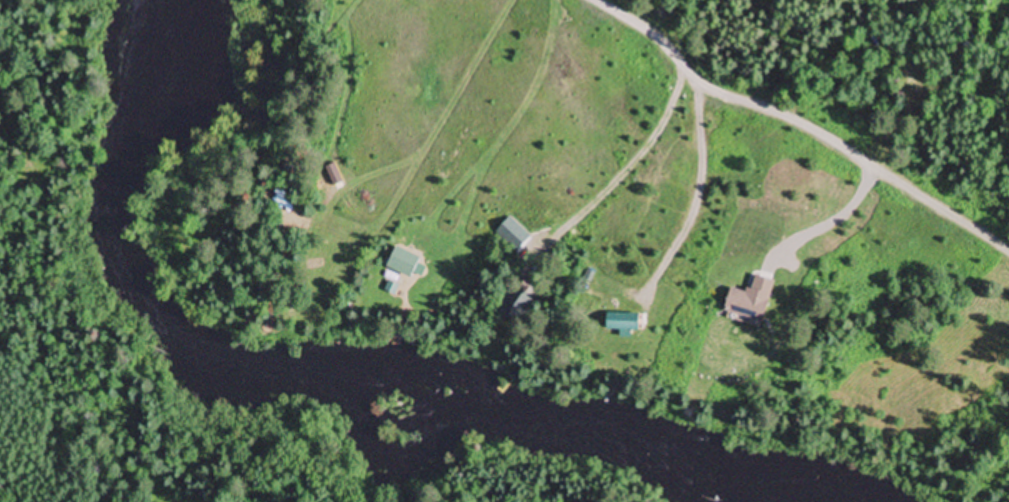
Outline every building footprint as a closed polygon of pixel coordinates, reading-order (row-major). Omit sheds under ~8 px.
[(286,213),(294,207),(284,190),(276,195),(286,213)] [(386,268),(409,280),(419,259),(396,247),(386,268)] [(762,329),(774,282),(754,277),(749,295),(731,290),(723,319),(762,329)] [(638,332),(638,315),(606,315),(606,332),(638,332)]
